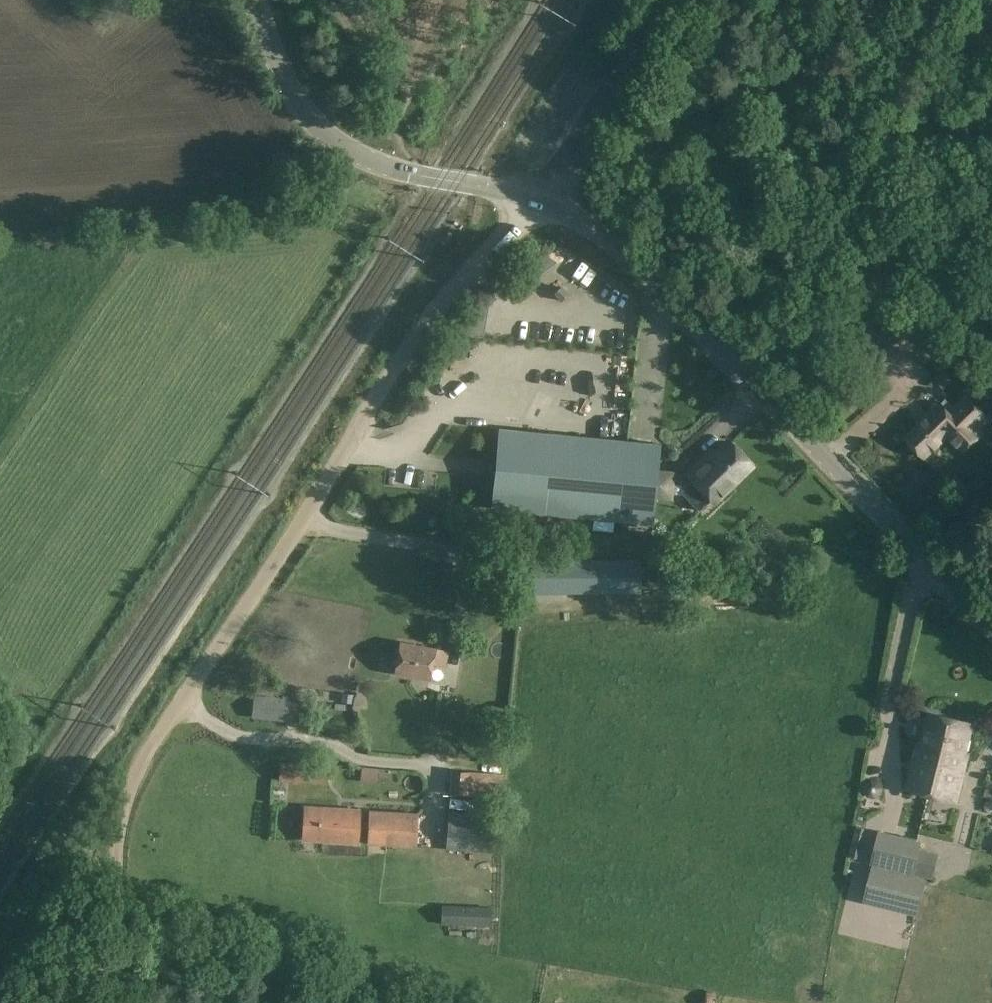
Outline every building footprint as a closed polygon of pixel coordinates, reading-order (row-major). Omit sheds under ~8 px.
[(788,281),(781,289),(798,300),(805,293),(788,281)] [(562,289),(555,296),(562,303),(569,296),(562,289)] [(800,307),(790,302),(785,311),(795,316),(800,307)] [(924,426),(909,440),(926,458),(949,437),(964,453),(983,434),(979,430),(990,420),(969,397),(950,414),(942,405),(922,423),(924,426)] [(499,430),(491,511),(654,527),(662,446),(499,430)] [(689,477),(694,482),(682,494),(701,514),(713,502),(715,503),(752,467),(730,443),(710,462),(707,459),(689,477)] [(380,497),(361,496),(361,509),(379,509),(380,497)] [(520,599),(641,597),(641,581),(520,583),(520,599)] [(400,643),(394,672),(429,679),(432,662),(436,663),(439,650),(400,643)] [(254,695),(252,714),(300,719),(302,700),(254,695)] [(352,704),(354,696),(343,696),(343,703),(352,704)] [(940,764),(951,719),(932,714),(924,745),(919,743),(908,789),(930,794),(937,764),(940,764)] [(937,764),(930,794),(957,801),(968,755),(963,754),(970,723),(951,719),(940,764),(937,764)] [(280,761),(279,781),(327,783),(328,764),(280,761)] [(367,777),(382,777),(383,762),(367,761),(367,777)] [(484,789),(507,790),(508,768),(485,768),(484,789)] [(451,770),(449,794),(480,796),(482,772),(451,770)] [(984,796),(991,799),(991,790),(987,788),(984,796)] [(304,806),(302,839),(356,843),(358,809),(304,806)] [(364,808),(363,844),(416,847),(418,811),(364,808)] [(447,811),(445,849),(491,851),(493,813),(447,811)] [(893,868),(900,836),(880,832),(872,863),(893,868)] [(921,841),(900,836),(893,868),(913,873),(921,841)] [(926,861),(944,865),(947,853),(929,848),(926,861)] [(441,904),(440,924),(490,926),(491,906),(441,904)] [(673,1002),(712,1002),(714,993),(676,987),(673,1002)]
